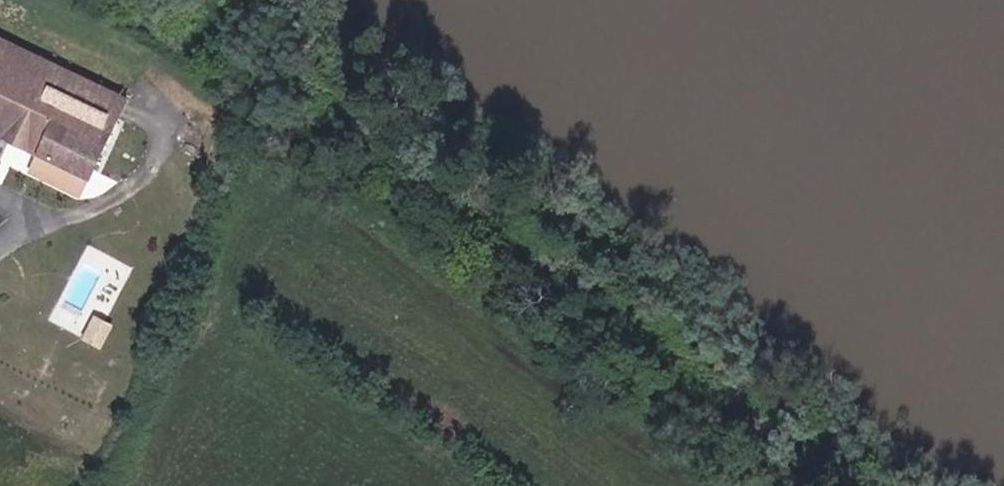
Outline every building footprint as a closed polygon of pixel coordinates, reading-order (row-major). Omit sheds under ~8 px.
[(107,74),(0,30),(0,125),(74,155),(107,74)]
